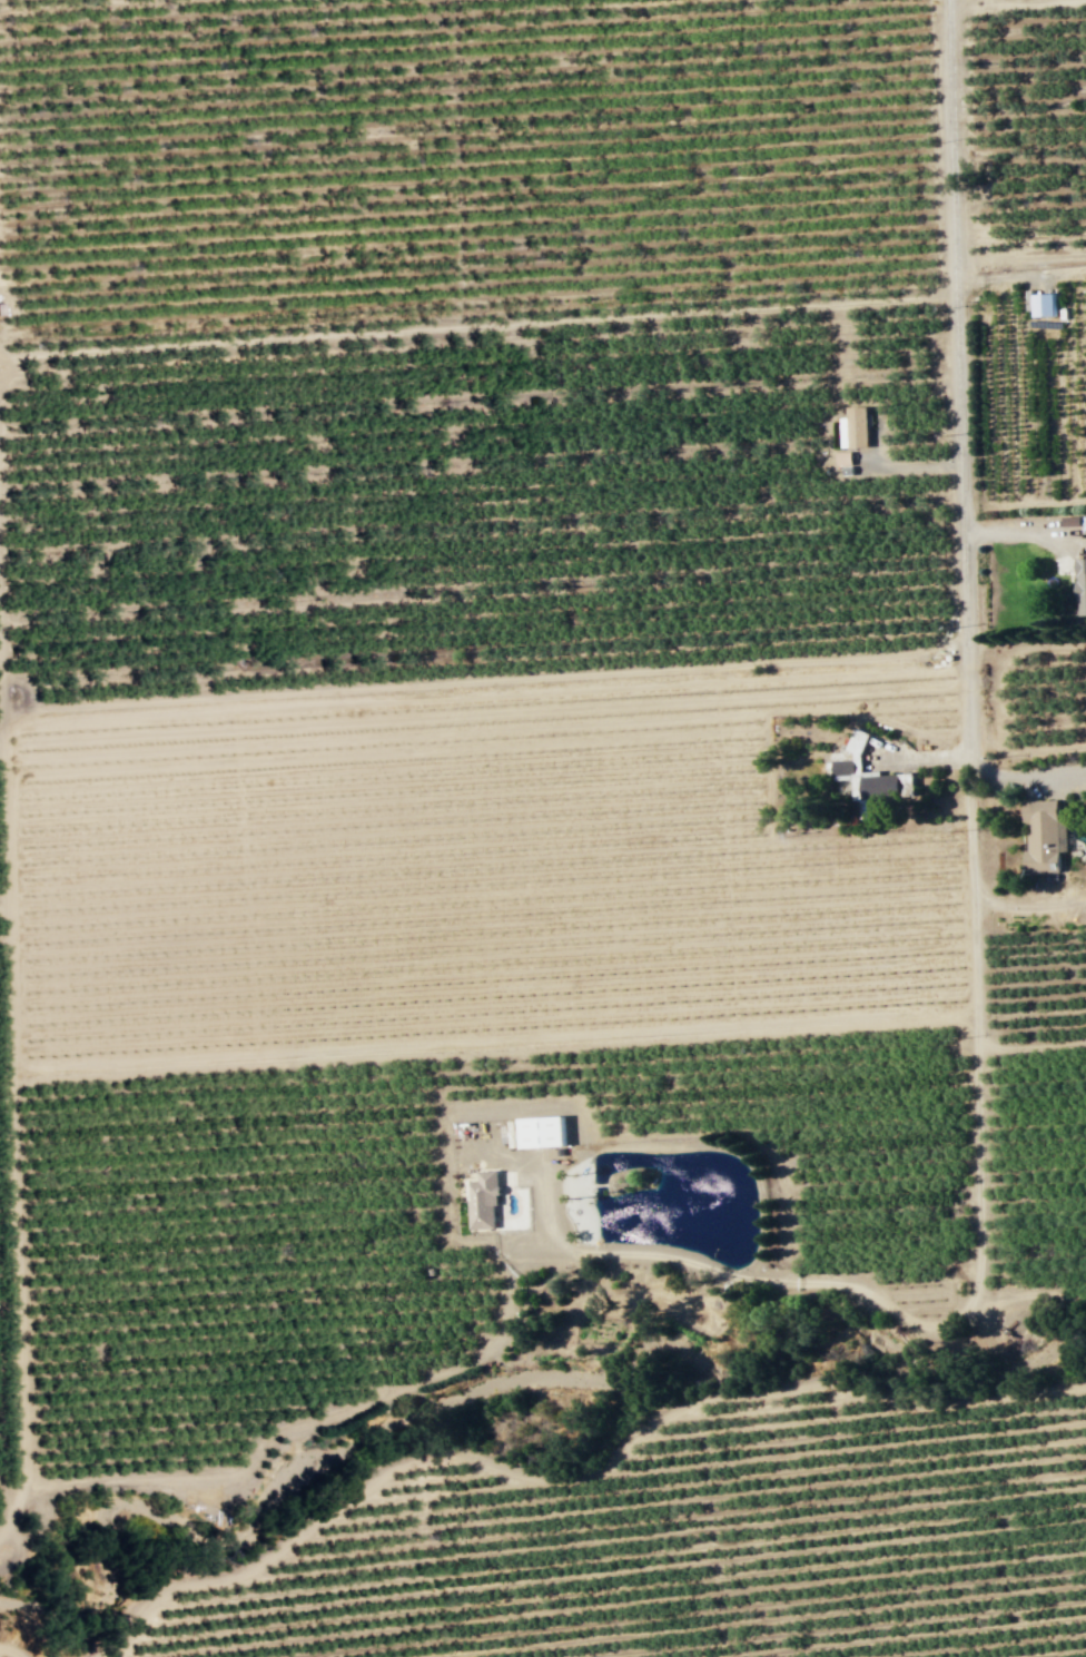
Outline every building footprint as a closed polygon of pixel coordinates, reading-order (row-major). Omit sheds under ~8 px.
[(1030,318),(1055,317),(1054,293),(1029,294),(1030,318)] [(838,417),(838,448),(866,447),(865,407),(844,407),(845,417),(838,417)] [(1073,559),(1074,617),(1085,616),(1085,559),(1073,559)] [(912,796),(911,771),(863,773),(861,730),(849,730),(850,749),(828,750),(830,779),(849,779),(849,799),(912,796)] [(1065,851),(1064,812),(1056,812),(1055,800),(1023,800),(1024,852),(1022,852),(1022,872),(1058,872),(1058,851),(1065,851)] [(561,1146),(560,1116),(515,1117),(516,1147),(561,1146)] [(466,1228),(496,1228),(494,1171),(476,1171),(476,1180),(465,1180),(466,1228)]
